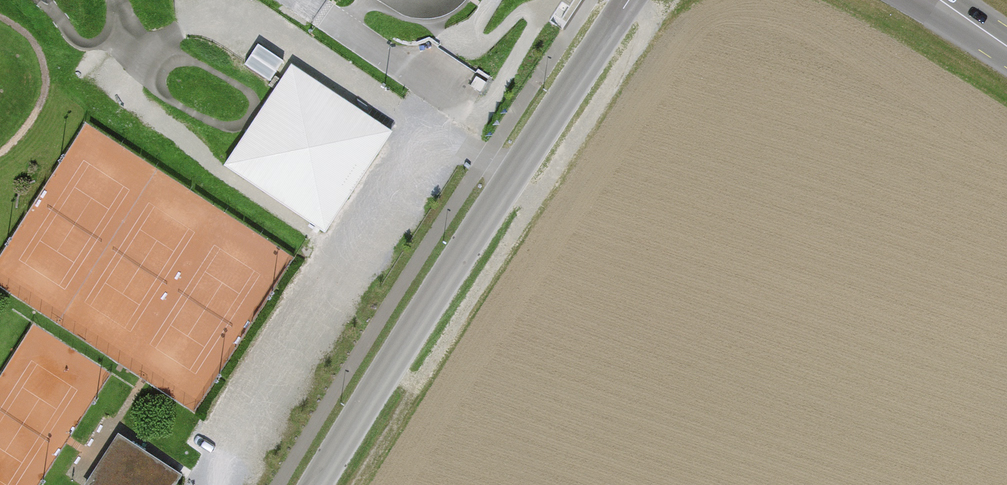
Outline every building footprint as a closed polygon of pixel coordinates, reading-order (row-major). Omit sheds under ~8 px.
[(313,167),(294,197),(316,211),(335,181),(313,167)] [(118,435),(86,484),(173,484),(179,475),(118,435)]
